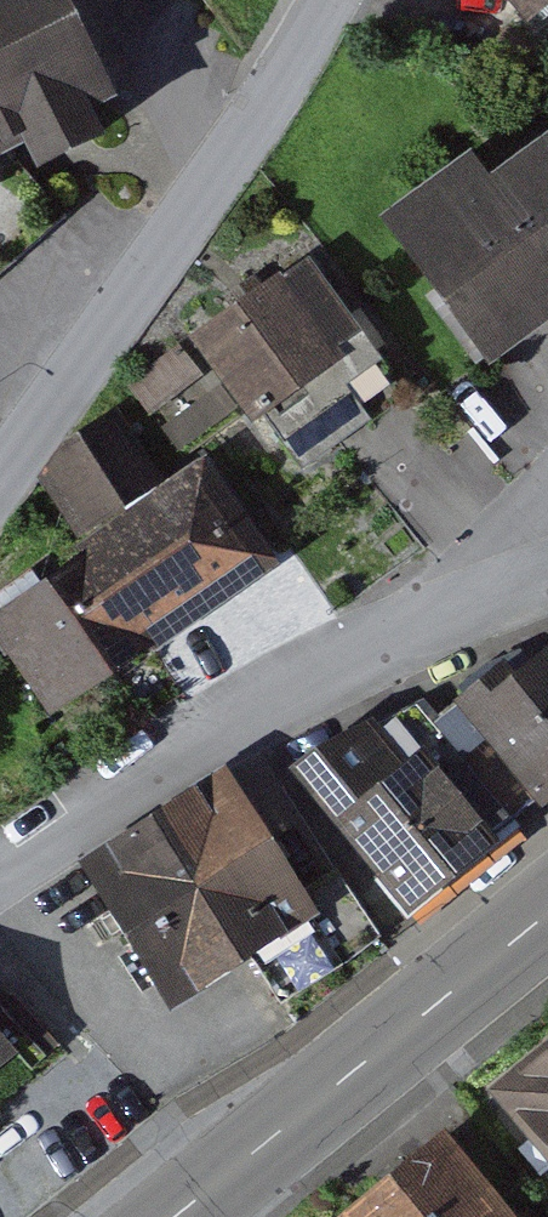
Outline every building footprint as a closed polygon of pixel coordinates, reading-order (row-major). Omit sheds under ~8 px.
[(115,106),(62,0),(0,0),(0,163),(115,106)] [(526,22),(547,4),(547,0),(509,0),(526,22)] [(478,369),(547,320),(547,145),(395,251),(478,369)] [(295,274),(199,335),(248,412),(344,351),(295,274)] [(47,719),(278,573),(212,468),(187,484),(145,418),(46,480),(88,546),(0,602),(0,644),(47,719)] [(540,803),(547,797),(547,649),(469,708),(540,803)] [(297,772),(413,921),(521,838),(405,689),(297,772)] [(82,872),(173,1012),(318,919),(227,778),(82,872)] [(21,1052),(0,1028),(0,1070),(21,1052)] [(485,1088),(547,1166),(547,1038),(485,1088)] [(443,1136),(343,1216),(509,1216),(443,1136)]
